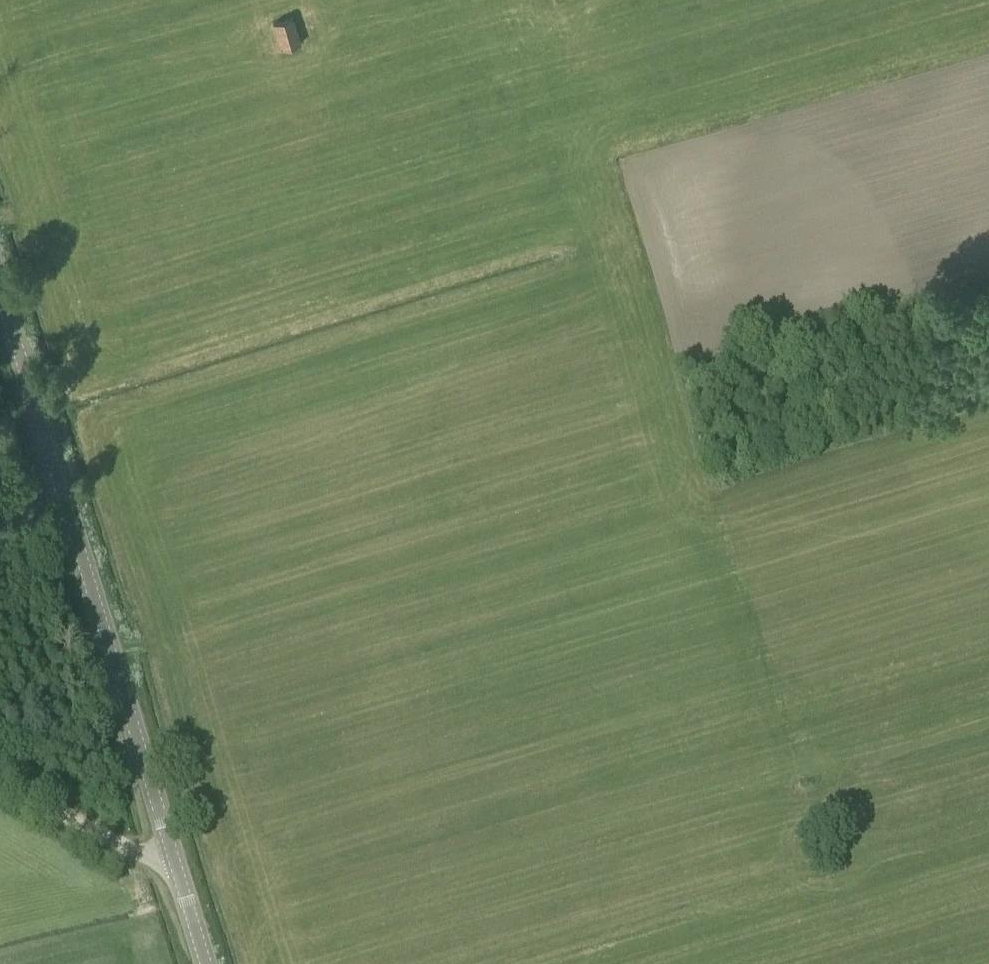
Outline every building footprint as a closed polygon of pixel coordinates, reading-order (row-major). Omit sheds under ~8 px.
[(281,49),(301,42),(294,17),(273,23),(281,49)]
